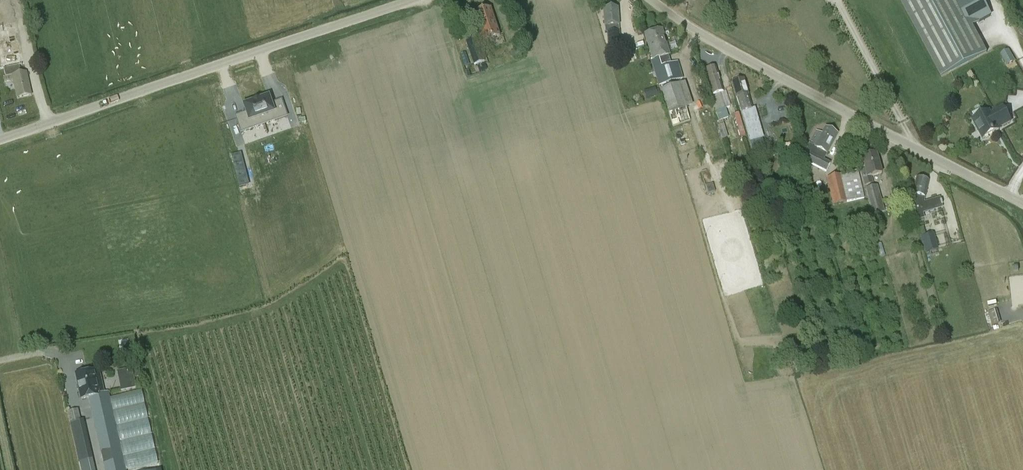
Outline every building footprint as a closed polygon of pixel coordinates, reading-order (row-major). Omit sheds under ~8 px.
[(942,77),(987,53),(972,26),(979,23),(967,0),(900,0),(942,77)] [(3,14),(1,3),(0,4),(0,57),(3,70),(4,70),(5,78),(12,76),(12,77),(17,99),(31,96),(26,74),(21,75),(19,67),(22,66),(14,29),(6,30),(2,14),(3,14)] [(473,15),(482,43),(500,37),(490,9),(473,15)] [(617,10),(603,11),(604,27),(605,41),(607,41),(607,50),(620,49),(618,26),(619,26),(617,10)] [(660,31),(646,35),(653,60),(651,61),(650,61),(659,91),(661,91),(668,114),(667,115),(672,128),(690,122),(686,109),(693,107),(685,83),(684,83),(678,61),(670,64),(668,56),(660,31)] [(476,38),(465,42),(473,66),(484,62),(476,38)] [(1016,63),(1009,50),(1002,55),(1008,67),(1016,63)] [(712,96),(716,111),(715,111),(719,121),(728,118),(725,109),(724,109),(719,94),(723,93),(715,68),(704,71),(712,96)] [(732,83),(740,113),(752,152),(763,148),(752,110),(751,107),(743,80),(732,83)] [(648,91),(651,98),(657,96),(655,89),(648,91)] [(267,91),(253,94),(259,120),(280,114),(276,98),(267,99),(267,91)] [(259,120),(253,94),(237,100),(240,110),(232,113),(238,129),(259,120)] [(693,111),(699,128),(716,123),(710,106),(693,111)] [(983,139),(1001,130),(1000,128),(1012,122),(1004,106),(991,113),(990,111),(972,120),(983,139)] [(810,154),(806,163),(826,173),(830,164),(823,161),(837,135),(825,128),(821,134),(816,133),(806,152),(810,154)] [(876,155),(861,159),(864,171),(860,172),(864,187),(873,185),(871,177),(881,174),(876,155)] [(239,190),(248,187),(244,172),(235,175),(239,190)] [(832,207),(864,199),(858,172),(826,179),(832,207)] [(912,198),(911,201),(914,209),(919,229),(925,228),(923,220),(927,219),(925,214),(926,213),(924,206),(921,206),(920,200),(924,201),(924,198),(928,182),(916,180),(913,192),(910,191),(909,197),(912,198)] [(877,186),(865,190),(873,216),(884,213),(877,186)] [(933,234),(923,237),(928,256),(932,255),(931,252),(938,250),(933,234)] [(987,324),(991,322),(992,325),(1000,323),(997,310),(988,313),(984,314),(987,324)] [(117,372),(121,391),(135,388),(131,370),(117,372)] [(88,399),(104,469),(126,469),(109,394),(105,395),(99,371),(76,376),(81,400),(88,399)] [(80,422),(78,410),(67,412),(70,424),(78,462),(92,459),(83,421),(80,422)]
